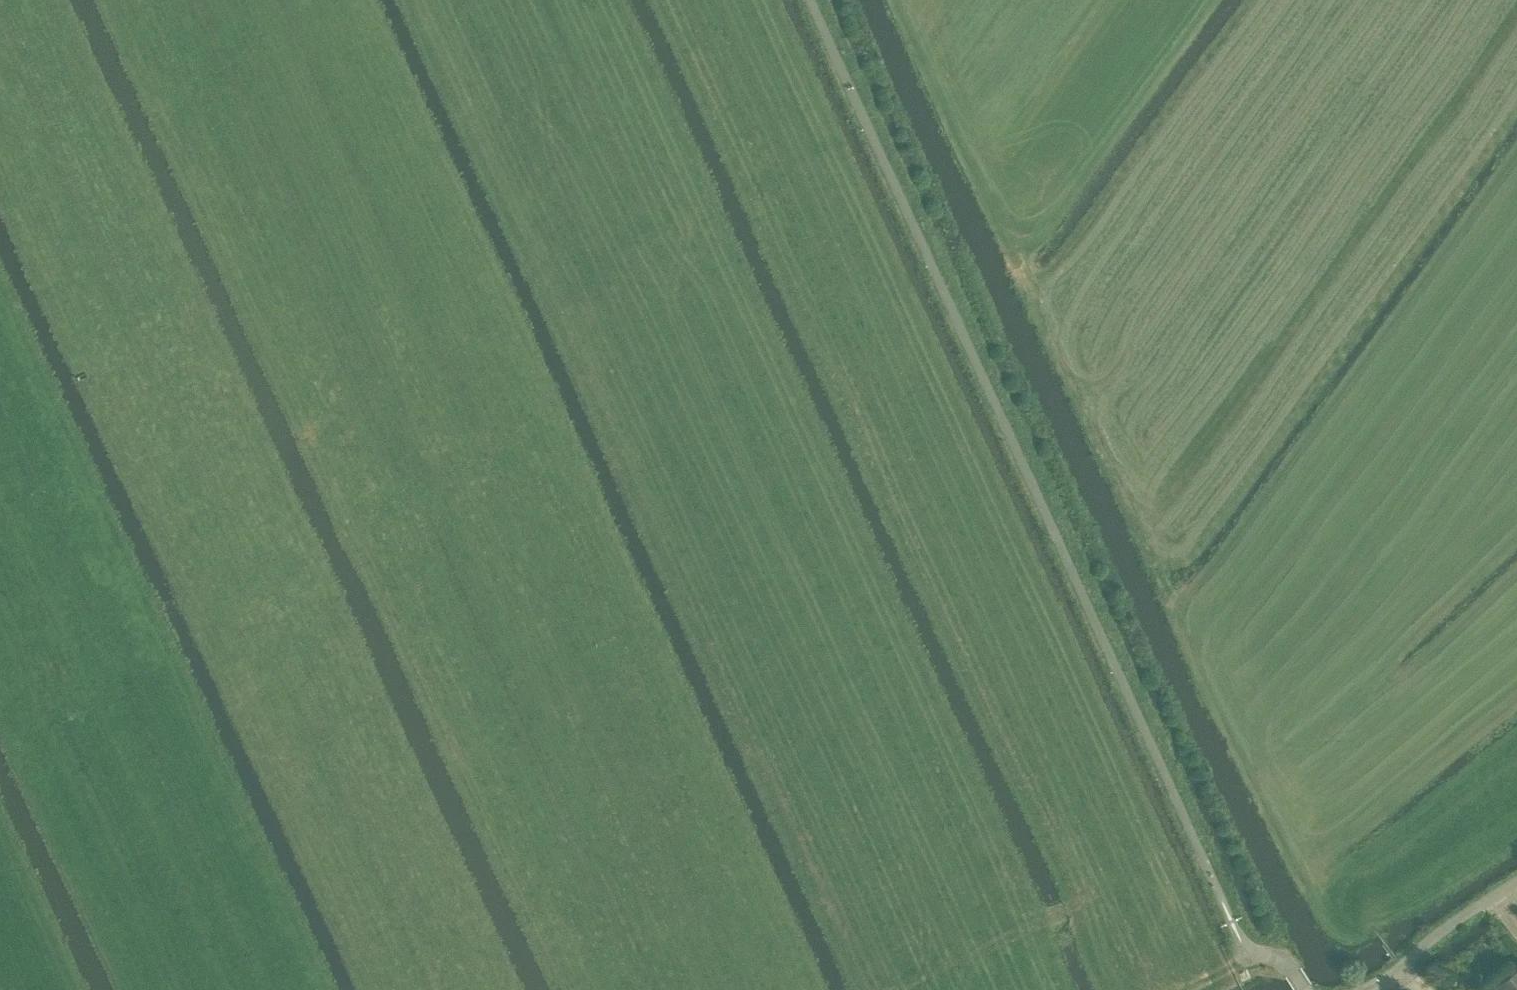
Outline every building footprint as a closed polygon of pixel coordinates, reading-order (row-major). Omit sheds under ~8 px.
[(1499,989),(1516,989),(1516,972),(1497,987),(1499,989)]
